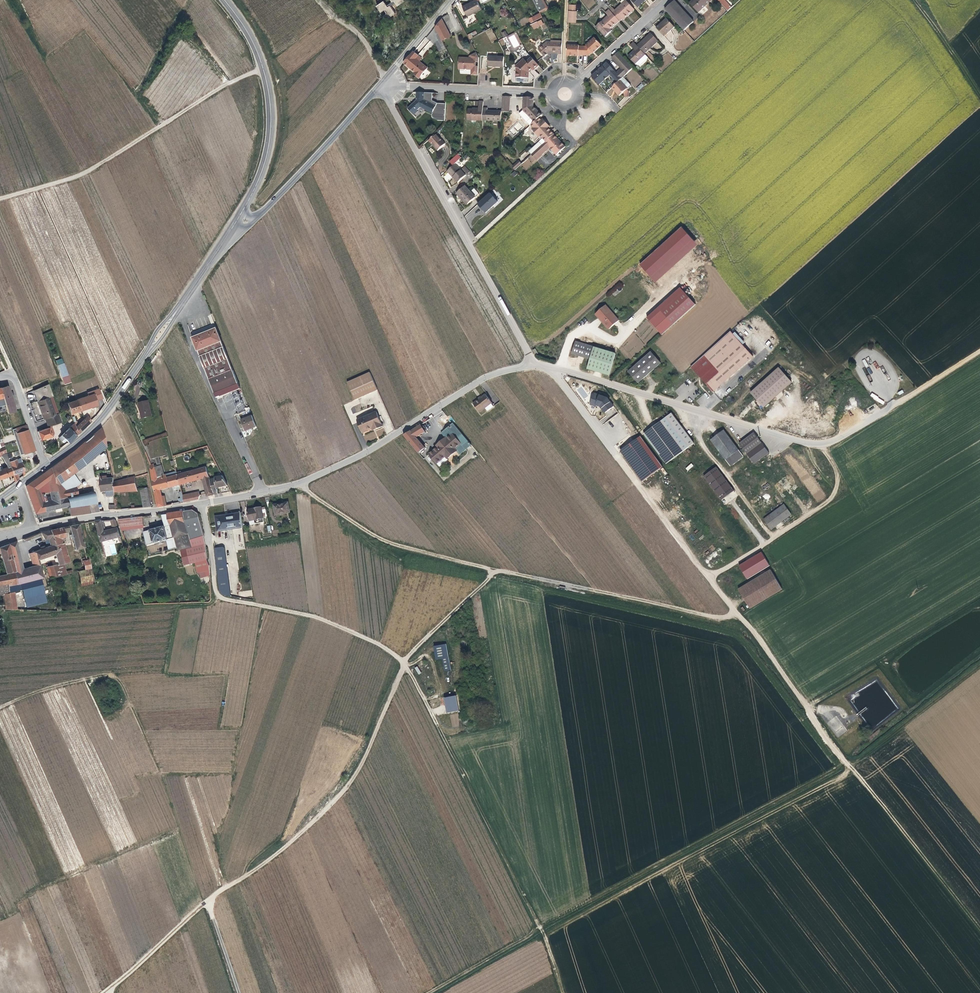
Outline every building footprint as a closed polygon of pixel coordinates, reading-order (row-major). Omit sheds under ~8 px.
[(377,7),(381,13),(385,11),(387,14),(384,17),(387,21),(396,14),(391,6),(396,4),(398,7),(405,2),(404,0),(390,0),(391,2),(387,6),(384,2),(377,7)] [(476,0),(475,0),(462,7),(467,17),(463,19),(467,27),(476,22),(472,14),(481,9),(477,1),(476,0)] [(539,14),(547,9),(542,0),(532,0),(539,14)] [(629,1),(637,9),(647,0),(631,0),(629,1)] [(688,4),(697,14),(712,0),(693,0),(688,4)] [(730,8),(722,0),(715,0),(726,12),(730,8)] [(627,16),(633,11),(623,1),(619,4),(613,10),(612,9),(609,12),(619,22),(626,15),(627,16)] [(693,22),(674,1),(663,11),(683,32),(693,22)] [(609,30),(619,22),(609,12),(607,9),(603,13),(605,16),(599,21),(601,24),(595,28),(604,38),(608,34),(607,32),(609,30)] [(568,24),(576,24),(576,19),(574,18),(574,12),(568,12),(568,24)] [(449,32),(453,30),(447,14),(443,16),(449,32)] [(450,36),(441,18),(434,26),(441,41),(450,36)] [(666,20),(655,30),(663,38),(673,29),(666,20)] [(492,42),(497,38),(491,29),(485,32),(492,42)] [(505,36),(511,49),(522,44),(516,32),(505,36)] [(646,52),(657,43),(650,35),(639,44),(646,52)] [(567,46),(566,56),(578,57),(578,56),(588,56),(591,54),(592,54),(601,47),(594,38),(585,46),(585,47),(570,47),(571,46),(567,46)] [(561,55),(561,42),(557,41),(557,43),(549,43),(546,43),(537,50),(543,58),(545,56),(549,53),(556,53),(556,55),(561,55)] [(646,61),(644,59),(642,57),(644,56),(633,44),(630,47),(634,53),(627,58),(634,66),(635,65),(636,67),(639,67),(646,61)] [(414,52),(404,64),(408,68),(409,67),(413,70),(411,72),(415,75),(414,76),(419,80),(427,70),(419,63),(415,60),(419,56),(414,52)] [(470,76),(478,76),(478,68),(474,68),(475,63),(478,63),(479,59),(476,53),(471,56),(471,60),(467,59),(458,59),(458,70),(470,71),(470,76)] [(624,76),(632,69),(617,53),(610,60),(620,71),(624,76)] [(503,69),(503,58),(487,57),(486,67),(503,69)] [(539,67),(531,58),(526,62),(524,59),(514,67),(514,79),(527,79),(528,74),(528,71),(531,68),(532,70),(533,71),(539,67)] [(590,78),(598,86),(610,76),(616,84),(618,82),(619,81),(614,75),(605,64),(596,72),(597,74),(594,76),(593,75),(590,78)] [(622,79),(624,76),(620,71),(614,75),(619,81),(622,79)] [(629,87),(622,79),(619,81),(618,82),(625,90),(629,87)] [(639,91),(646,84),(644,81),(636,88),(639,91)] [(616,84),(610,89),(617,97),(618,96),(623,92),(625,90),(618,82),(616,84)] [(430,113),(430,116),(432,119),(438,121),(444,121),(445,104),(441,104),(436,104),(434,103),(432,102),(432,94),(425,94),(417,94),(416,103),(408,110),(414,116),(419,113),(418,111),(421,109),(430,113)] [(501,97),(501,112),(501,113),(508,113),(509,98),(501,97)] [(538,118),(541,116),(532,106),(533,99),(522,98),(522,112),(525,116),(522,119),(525,123),(529,120),(531,119),(534,122),(538,118)] [(482,103),(478,102),(478,109),(478,111),(472,110),(466,110),(466,121),(481,122),(482,108),(482,103)] [(482,108),(481,122),(500,124),(501,113),(501,112),(487,112),(487,109),(482,108)] [(542,139),(550,132),(548,129),(549,128),(546,124),(544,126),(540,121),(538,118),(534,122),(532,124),(529,126),(532,129),(531,130),(534,134),(536,133),(539,137),(542,139)] [(544,142),(553,135),(550,132),(542,139),(544,142)] [(436,134),(428,141),(437,151),(445,145),(436,134)] [(565,148),(553,135),(544,142),(541,146),(530,155),(535,161),(545,152),(542,149),(546,146),(548,149),(549,150),(552,153),(555,156),(565,148)] [(527,152),(530,155),(541,146),(538,142),(527,152)] [(448,160),(451,164),(461,159),(458,154),(448,160)] [(530,155),(527,159),(531,164),(535,161),(530,155)] [(511,166),(515,170),(521,163),(518,160),(511,166)] [(454,165),(446,172),(452,179),(453,178),(458,184),(466,176),(460,169),(459,170),(454,165)] [(460,169),(466,176),(470,173),(464,166),(460,169)] [(464,187),(456,194),(467,206),(474,199),(469,193),(464,187)] [(469,193),(474,199),(478,196),(473,190),(469,193)] [(489,194),(477,205),(485,214),(497,203),(489,194)] [(681,227),(639,264),(655,282),(697,244),(681,227)] [(614,296),(625,287),(620,282),(605,293),(609,297),(613,294),(614,296)] [(672,326),(695,305),(680,289),(646,319),(649,323),(660,313),(672,326)] [(601,320),(601,323),(608,330),(618,322),(605,306),(596,314),(601,320)] [(649,323),(661,336),(672,326),(660,313),(649,323)] [(215,399),(220,397),(218,393),(238,385),(215,329),(192,338),(209,382),(215,399)] [(691,368),(707,385),(714,393),(753,357),(747,350),(731,332),(691,368)] [(586,369),(608,376),(615,355),(574,342),(571,354),(589,360),(586,369)] [(628,373),(638,384),(660,365),(650,354),(628,373)] [(64,358),(56,360),(64,385),(71,383),(64,358)] [(780,368),(751,394),(764,408),(792,383),(780,368)] [(376,390),(369,373),(346,384),(353,400),(376,390)] [(34,397),(35,402),(40,415),(33,417),(35,422),(44,419),(57,415),(57,414),(53,402),(47,385),(35,390),(32,391),(34,397)] [(218,393),(220,397),(239,389),(238,385),(218,393)] [(0,388),(0,393),(2,398),(6,414),(14,411),(7,386),(0,388)] [(76,400),(76,401),(79,410),(80,411),(90,408),(97,406),(95,401),(101,399),(97,390),(86,394),(87,396),(76,400)] [(483,394),(470,403),(477,412),(482,408),(484,411),(491,406),(488,403),(489,402),(483,394)] [(606,399),(593,395),(589,405),(594,408),(595,406),(598,407),(603,414),(612,408),(606,399)] [(76,401),(66,404),(69,413),(79,410),(76,401)] [(148,402),(137,404),(141,419),(151,417),(148,402)] [(361,433),(371,428),(374,427),(375,429),(382,427),(375,412),(356,421),(361,433)] [(60,423),(58,417),(57,414),(57,415),(44,419),(47,427),(59,423),(60,423)] [(672,415),(662,422),(644,435),(667,466),(684,453),(694,445),(672,415)] [(86,417),(74,428),(76,434),(90,422),(86,417)] [(244,432),(255,428),(251,417),(240,421),(244,432)] [(470,445),(451,422),(445,428),(450,434),(444,439),(443,437),(438,441),(439,443),(435,446),(426,454),(434,463),(443,456),(445,458),(454,450),(458,455),(470,445)] [(65,440),(67,443),(76,434),(74,428),(72,423),(71,424),(71,425),(57,438),(61,442),(61,441),(64,439),(65,440)] [(25,425),(11,429),(19,458),(26,456),(26,457),(28,458),(30,458),(31,456),(31,455),(33,454),(25,425)] [(426,433),(421,425),(404,436),(419,454),(426,449),(417,438),(426,433)] [(51,427),(37,432),(40,440),(51,437),(51,435),(53,434),(51,427)] [(100,427),(84,442),(74,451),(50,468),(54,486),(61,482),(64,479),(71,474),(78,469),(84,465),(86,463),(87,462),(95,455),(105,447),(100,427)] [(450,434),(445,428),(439,433),(443,437),(444,439),(450,434)] [(711,441),(735,473),(749,464),(724,431),(711,441)] [(755,434),(739,445),(752,461),(767,450),(755,434)] [(641,482),(662,467),(640,435),(619,450),(641,482)] [(3,487),(1,479),(12,475),(8,462),(7,460),(2,446),(0,447),(0,488),(3,487)] [(151,460),(154,459),(158,458),(164,456),(162,449),(160,450),(157,452),(155,452),(149,452),(151,460)] [(446,459),(445,458),(443,456),(434,463),(437,467),(446,459)] [(8,462),(12,475),(21,471),(23,470),(21,462),(17,463),(15,459),(13,460),(8,462)] [(170,488),(178,486),(175,476),(174,472),(163,474),(163,476),(160,477),(161,480),(157,481),(154,467),(153,464),(149,465),(155,501),(157,507),(165,506),(164,503),(162,503),(158,491),(170,488)] [(163,476),(163,474),(161,465),(160,465),(156,466),(154,467),(157,481),(161,480),(160,477),(163,476)] [(734,490),(716,467),(703,476),(721,500),(734,490)] [(58,499),(54,486),(50,468),(25,486),(34,513),(44,511),(45,512),(55,510),(60,509),(66,507),(64,498),(58,499)] [(206,497),(213,495),(209,481),(205,468),(175,476),(178,486),(199,480),(200,482),(202,482),(205,494),(206,497)] [(58,499),(64,498),(71,497),(72,497),(70,490),(78,485),(71,474),(64,479),(61,482),(54,486),(58,499)] [(100,477),(101,493),(105,492),(113,492),(113,483),(113,479),(108,479),(103,480),(102,477),(100,477)] [(213,495),(217,494),(216,488),(226,486),(222,477),(214,478),(214,480),(209,481),(213,495)] [(137,491),(134,478),(113,483),(113,492),(113,493),(137,491)] [(150,507),(149,506),(146,489),(139,490),(142,508),(150,507)] [(82,515),(88,513),(97,513),(93,492),(72,497),(71,497),(64,498),(66,507),(71,506),(73,506),(80,504),(82,515)] [(273,508),(275,517),(289,514),(287,504),(279,505),(279,507),(273,508)] [(770,532),(791,517),(783,507),(762,522),(770,532)] [(257,521),(258,521),(263,520),(261,509),(247,512),(250,527),(258,525),(257,521)] [(209,571),(208,567),(208,566),(206,560),(204,536),(199,519),(197,513),(192,511),(166,514),(169,526),(164,527),(150,531),(146,532),(141,533),(145,546),(145,547),(148,557),(175,549),(176,552),(179,551),(183,566),(186,566),(194,564),(195,567),(197,574),(203,572),(209,571)] [(169,526),(166,514),(161,515),(164,527),(169,526)] [(245,551),(239,514),(220,517),(220,519),(215,519),(217,533),(231,531),(235,552),(245,551)] [(117,520),(120,529),(137,527),(137,524),(132,525),(131,519),(117,520)] [(100,543),(120,537),(117,528),(109,530),(103,532),(100,521),(94,522),(100,543)] [(109,530),(117,528),(115,522),(112,521),(107,521),(109,530)] [(82,548),(76,525),(67,527),(68,530),(73,550),(82,548)] [(52,540),(61,538),(62,538),(63,536),(62,532),(61,528),(49,531),(52,540)] [(52,563),(52,566),(62,564),(62,562),(56,547),(54,547),(52,540),(49,531),(40,533),(43,540),(44,540),(47,540),(49,546),(47,547),(44,548),(40,550),(28,554),(32,566),(21,569),(17,551),(14,542),(7,544),(13,571),(12,571),(16,584),(6,586),(7,593),(13,591),(20,590),(23,599),(43,594),(41,589),(44,588),(37,561),(54,555),(57,562),(52,563)] [(63,552),(65,551),(61,538),(52,540),(54,547),(56,547),(61,545),(63,552)] [(16,584),(12,571),(13,571),(7,544),(0,547),(0,555),(5,575),(0,576),(0,587),(6,586),(16,584)] [(62,562),(62,564),(68,563),(65,551),(63,552),(61,545),(56,547),(62,562)] [(222,548),(214,549),(215,563),(225,562),(223,549),(222,548)] [(102,550),(104,559),(111,558),(108,549),(102,550)] [(746,580),(768,566),(760,553),(737,566),(746,580)] [(225,562),(215,563),(218,589),(225,596),(229,597),(225,562)] [(46,568),(48,579),(61,576),(60,572),(64,571),(62,564),(52,566),(46,568)] [(92,580),(89,569),(84,570),(81,571),(78,572),(76,572),(79,583),(92,580)] [(736,591),(748,610),(781,590),(769,571),(736,591)] [(10,610),(16,610),(13,591),(7,593),(7,595),(10,610)] [(448,654),(446,644),(434,647),(436,659),(442,658),(443,661),(444,671),(451,669),(448,654)] [(456,696),(444,697),(445,713),(458,711),(456,696)]
